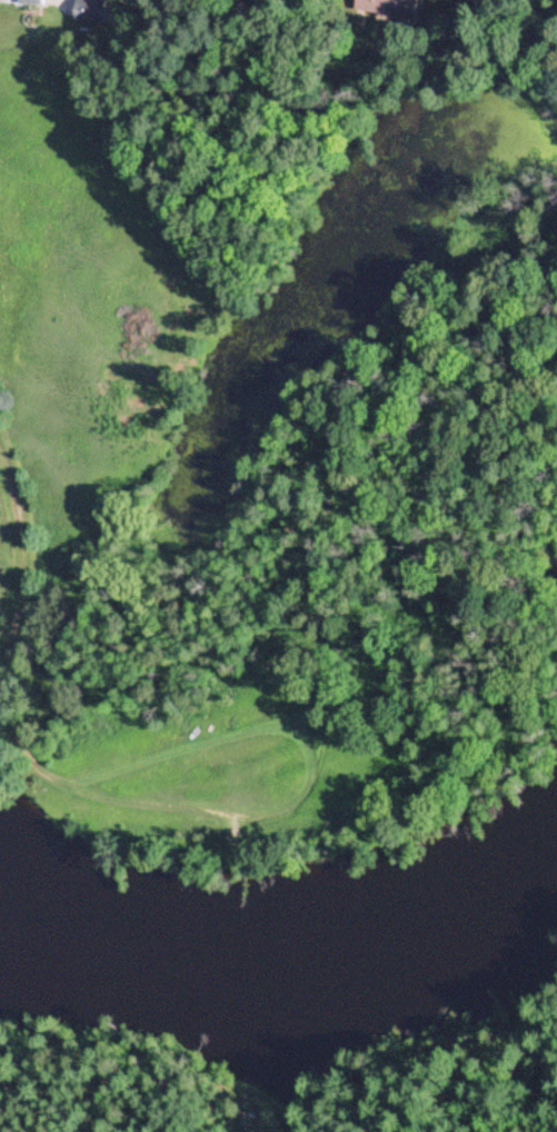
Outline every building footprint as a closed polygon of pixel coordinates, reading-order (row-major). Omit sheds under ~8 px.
[(59,14),(81,14),(81,0),(59,0),(59,14)]
